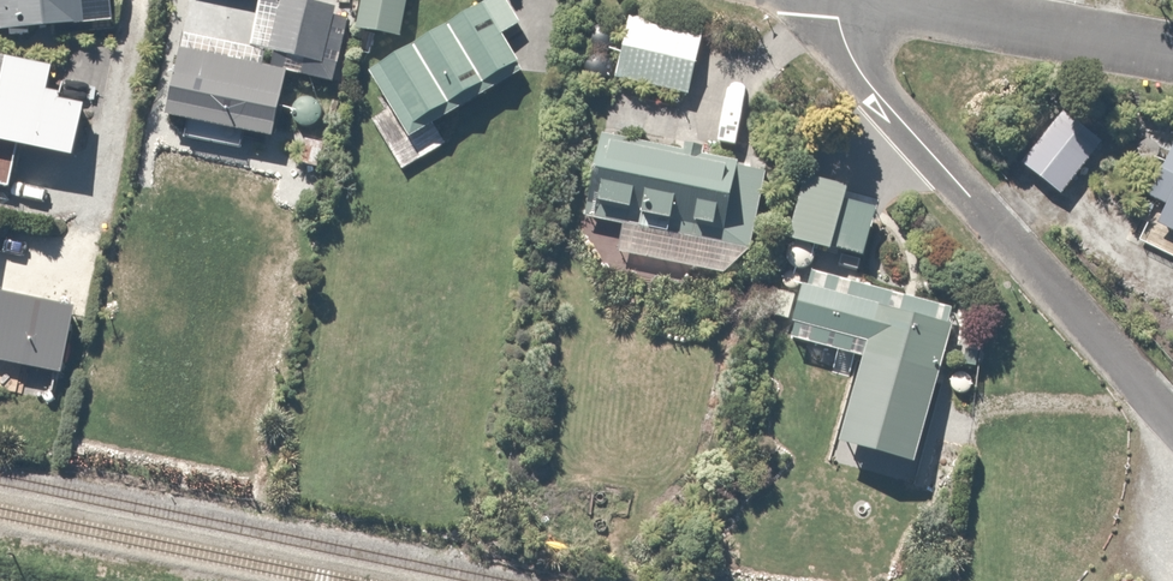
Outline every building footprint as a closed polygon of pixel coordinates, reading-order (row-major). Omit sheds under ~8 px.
[(5,37),(125,24),(122,0),(0,0),(5,37)] [(261,52),(334,68),(347,11),(296,0),(258,0),(272,3),(261,52)] [(376,71),(421,139),(525,71),(503,38),(521,27),(503,0),(485,0),(376,71)] [(707,32),(634,15),(620,79),(693,95),(707,32)] [(299,75),(188,51),(174,117),(285,141),(299,75)] [(61,69),(0,60),(0,182),(13,184),(17,154),(94,165),(102,108),(56,101),(61,69)] [(1025,166),(1063,193),(1100,143),(1062,116),(1025,166)] [(608,134),(592,217),(763,251),(780,168),(608,134)] [(1172,232),(1172,141),(1172,140),(1146,193),(1168,204),(1158,224),(1172,232)] [(850,185),(812,176),(797,237),(836,246),(850,185)] [(0,216),(0,262),(9,218),(0,216)] [(801,316),(850,328),(841,362),(858,367),(840,440),(917,460),(957,305),(862,280),(857,300),(809,287),(801,316)] [(0,295),(0,361),(74,377),(88,314),(0,295)]
